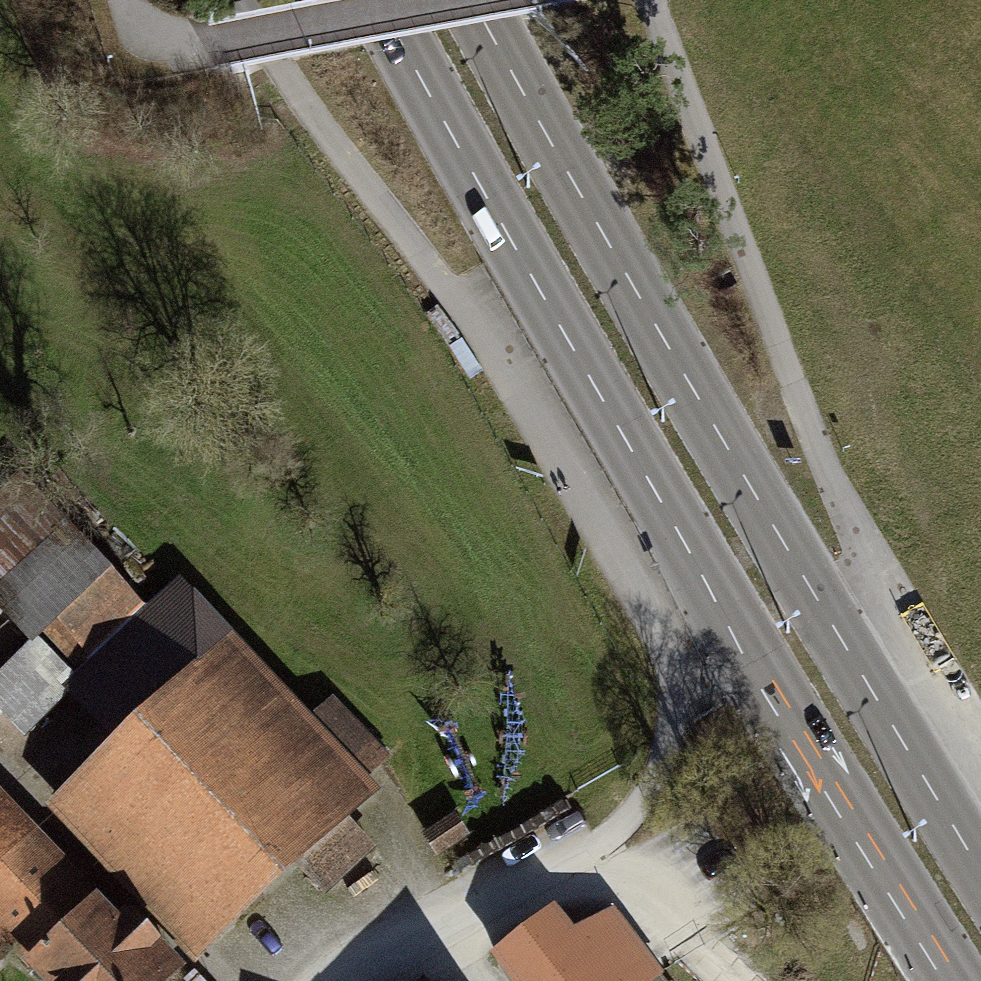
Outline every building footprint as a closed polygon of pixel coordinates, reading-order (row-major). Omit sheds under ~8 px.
[(66,689),(122,747),(226,646),(170,589),(66,689)] [(216,929),(289,859),(340,810),(363,788),(347,772),(301,724),(226,646),(122,747),(80,787),(216,929)] [(329,697),(301,724),(347,772),(375,745),(329,697)] [(32,962),(91,908),(98,901),(65,865),(58,872),(0,809),(0,928),(32,962)] [(364,835),(340,810),(289,859),(314,883),(364,835)] [(49,980),(160,980),(174,968),(119,908),(104,922),(91,908),(32,962),(49,980)] [(493,956),(512,980),(638,980),(653,970),(609,914),(568,935),(551,912),(493,956)]
